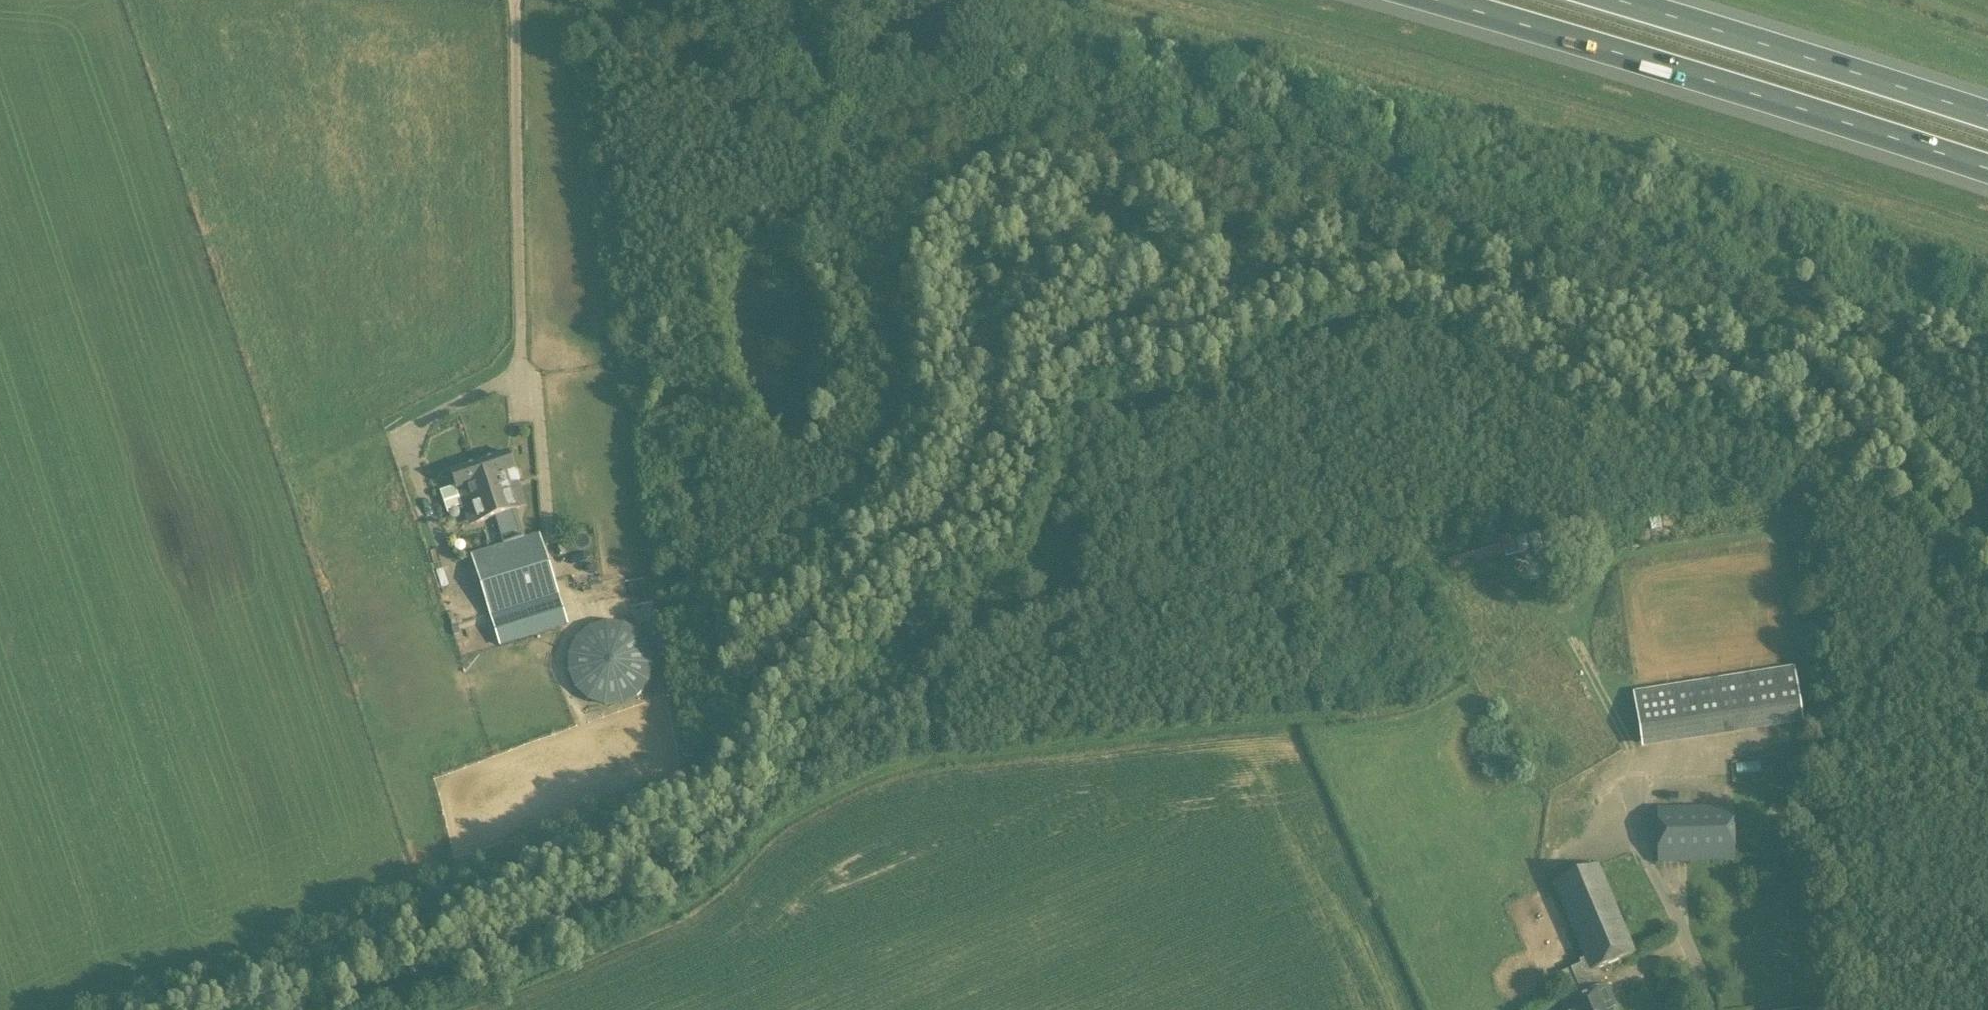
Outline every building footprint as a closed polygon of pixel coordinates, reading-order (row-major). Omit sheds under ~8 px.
[(508,452),(477,463),(495,517),(519,509),(506,473),(515,470),(508,452)] [(476,524),(495,517),(477,463),(451,472),(462,502),(468,500),(476,524)] [(539,534),(505,545),(524,608),(522,608),(527,623),(564,612),(539,534)] [(522,608),(524,608),(505,545),(471,555),(491,618),(497,616),(501,631),(527,623),(522,608)] [(571,698),(645,701),(648,628),(573,625),(571,698)] [(1642,743),(1802,719),(1794,666),(1634,690),(1642,743)] [(1656,809),(1657,862),(1698,861),(1733,860),(1732,807),(1656,809)] [(1581,966),(1571,970),(1560,974),(1572,1003),(1563,1007),(1565,1009),(1612,1009),(1616,1008),(1599,971),(1637,954),(1599,865),(1552,885),(1584,960),(1581,966)]
